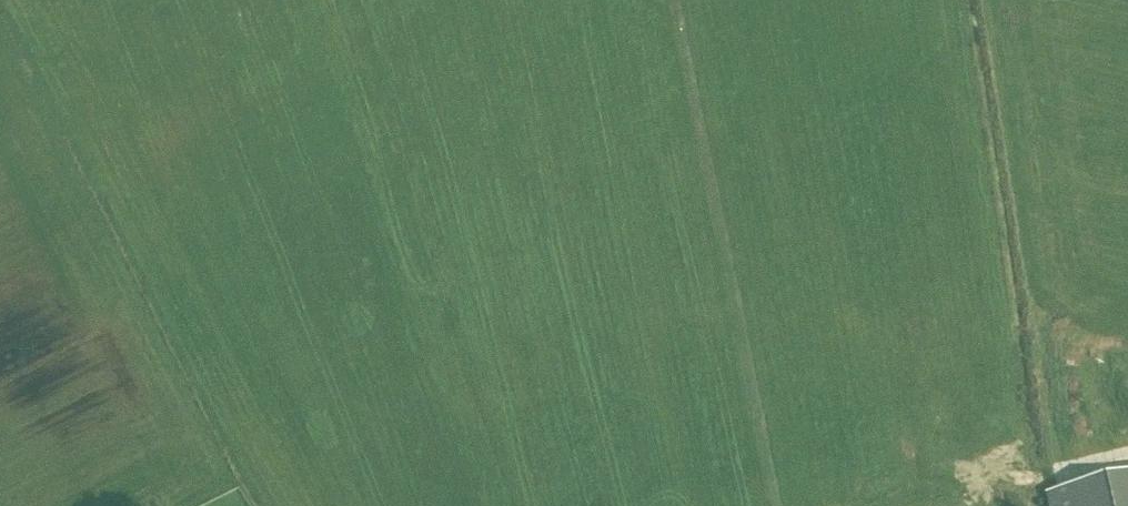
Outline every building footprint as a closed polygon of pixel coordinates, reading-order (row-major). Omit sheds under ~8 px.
[(1046,498),(1048,505),(1127,505),(1127,478),(1046,498)]
